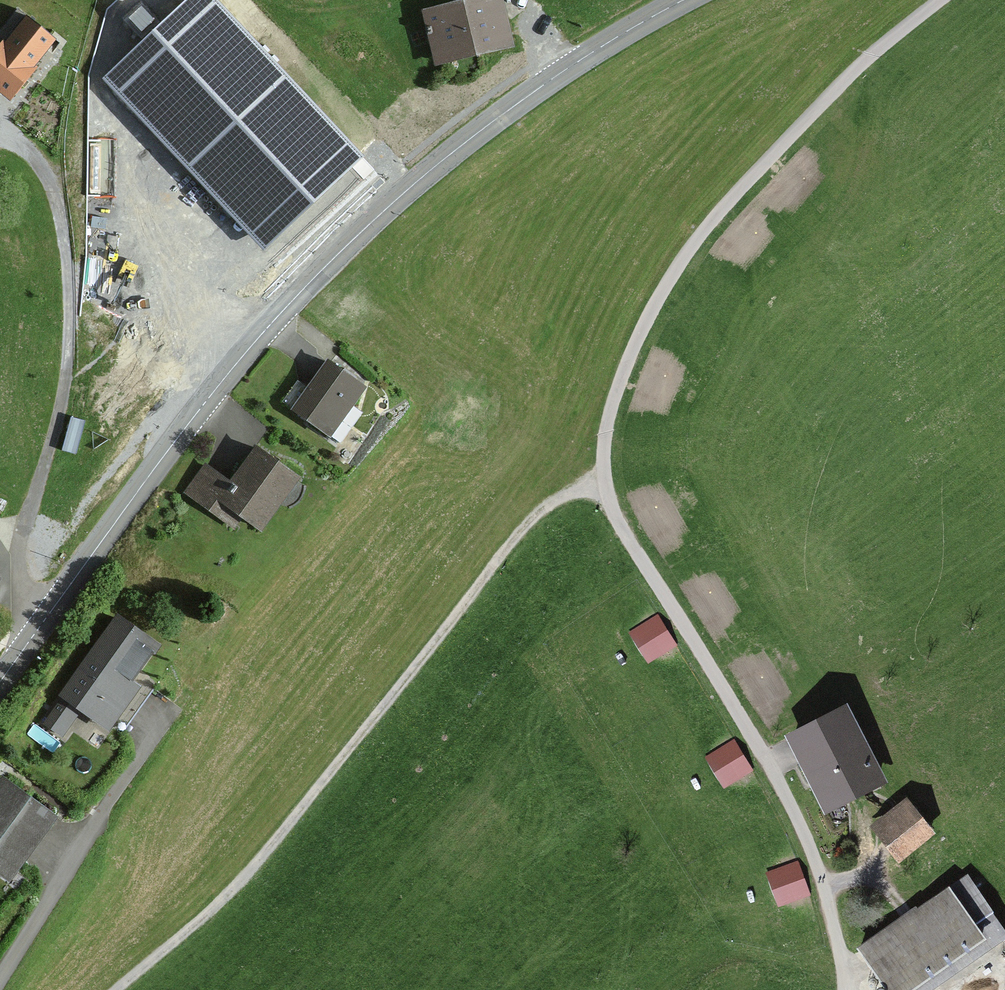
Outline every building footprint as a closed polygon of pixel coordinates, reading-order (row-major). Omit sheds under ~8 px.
[(210,0),(189,0),(107,78),(265,244),(358,156),(210,0)] [(501,0),(483,0),(423,13),(435,68),(512,51),(501,0)] [(57,46),(25,20),(0,51),(0,96),(10,104),(57,46)] [(331,443),(368,391),(327,363),(290,414),(331,443)] [(234,530),(242,519),(265,536),(304,483),(260,450),(232,488),(202,465),(183,492),(234,530)] [(657,614),(629,633),(650,663),(677,644),(657,614)] [(137,687),(163,651),(119,619),(40,728),(64,745),(83,718),(110,737),(143,691),(137,687)] [(889,786),(849,712),(788,744),(828,818),(889,786)] [(737,740),(707,757),(725,789),(755,772),(737,740)] [(10,887),(58,817),(3,779),(0,783),(0,879),(10,887)] [(899,866),(936,837),(907,800),(870,830),(899,866)] [(799,858),(765,868),(776,904),(810,894),(799,858)] [(958,890),(863,951),(888,989),(942,989),(999,953),(958,890)]
